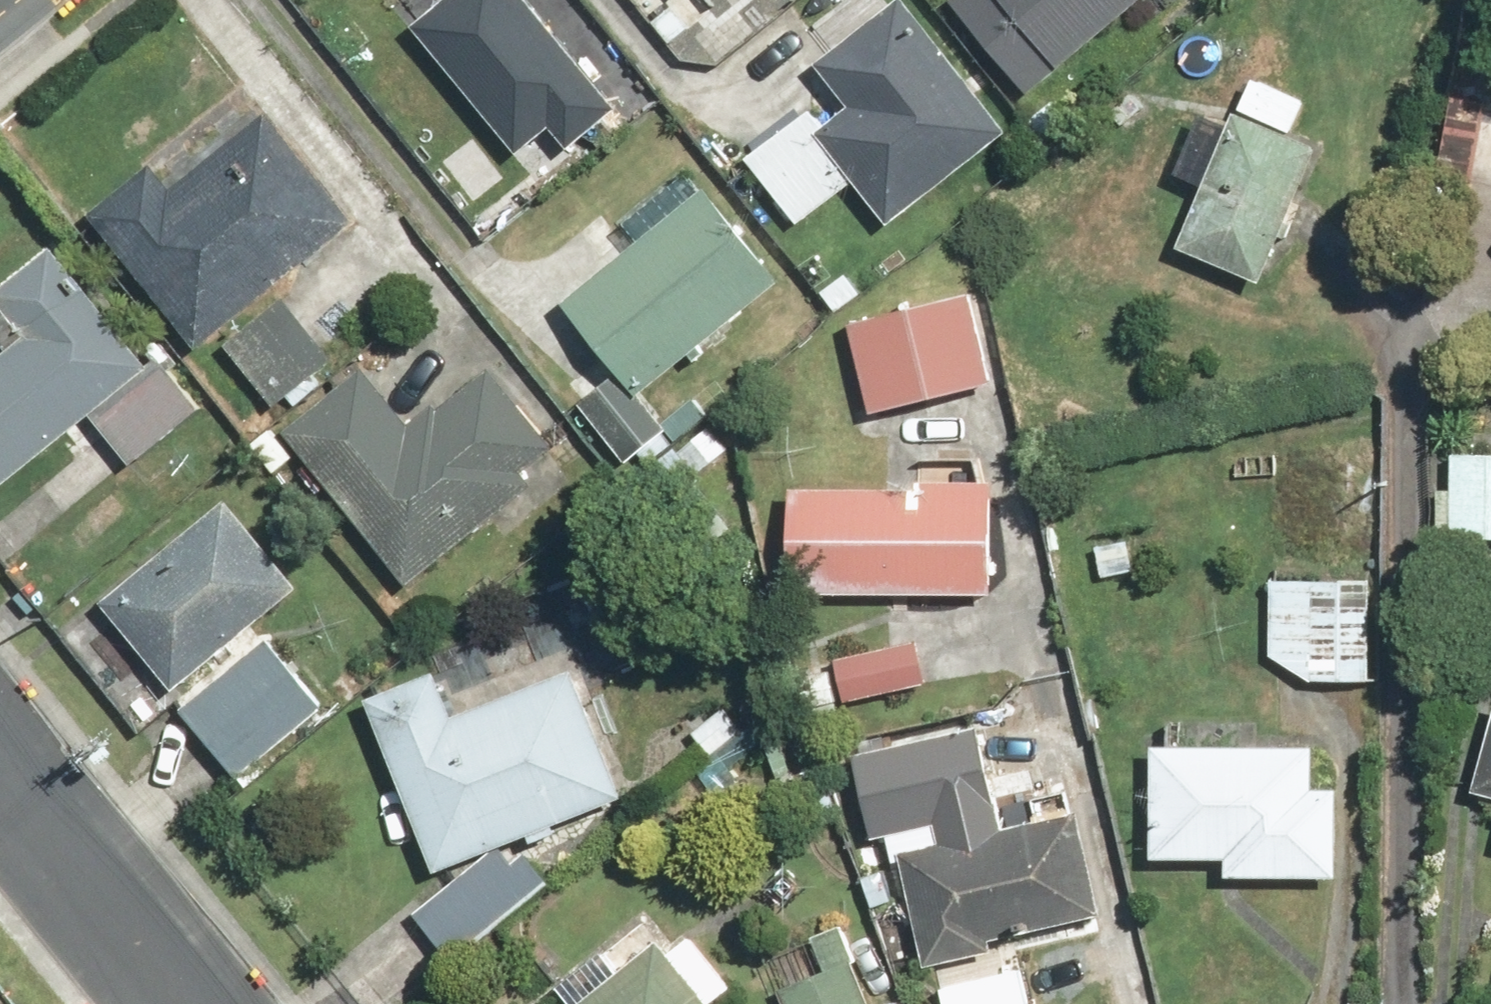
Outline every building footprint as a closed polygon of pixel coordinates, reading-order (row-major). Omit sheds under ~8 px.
[(517,158),(555,127),(577,154),(626,115),(534,0),(453,0),(414,31),(517,158)] [(906,224),(937,200),(1018,137),(912,0),(831,63),(865,108),(838,129),(825,112),(758,164),(808,229),(871,180),(906,224)] [(1144,1),(1161,20),(1183,0),(966,0),(958,7),(1036,96),(1144,1)] [(1245,109),(1240,124),(1211,114),(1189,175),(1218,185),(1191,261),(1278,292),(1333,141),(1245,109)] [(278,110),(184,189),(163,164),(99,217),(211,350),(275,296),(369,217),(278,110)] [(689,444),(649,393),(789,283),(713,187),(697,166),(627,221),(643,242),(573,297),(633,373),(586,410),(642,481),(689,444)] [(200,418),(218,403),(168,342),(150,356),(64,251),(4,301),(0,304),(0,338),(13,354),(0,364),(0,488),(6,494),(99,418),(140,467),(200,418)] [(347,361),(293,297),(232,348),(286,412),(347,361)] [(978,298),(851,330),(874,422),(1001,390),(978,298)] [(371,372),(293,436),(280,419),(247,446),(272,476),(304,449),(416,585),(493,522),(570,459),(492,363),(415,425),(371,372)] [(1460,542),(1490,542),(1490,454),(1457,454),(1456,495),(1441,495),(1440,541),(1460,542)] [(1004,601),(1008,498),(1008,483),(885,479),(885,494),(799,491),(795,593),(1004,601)] [(312,590),(236,501),(113,605),(188,695),(312,590)] [(1379,684),(1383,583),(1278,578),(1274,680),(1379,684)] [(340,721),(276,644),(187,719),(252,796),(340,721)] [(842,665),(844,674),(807,682),(819,737),(856,729),(851,707),(944,687),(935,644),(842,665)] [(443,877),(482,861),(485,866),(418,913),(461,965),(547,894),(511,850),(635,803),(580,657),(465,700),(452,668),(372,701),(443,877)] [(1006,815),(985,731),(862,762),(883,846),(1006,815)] [(1156,863),(1241,867),(1240,880),(1342,885),(1347,791),(1324,790),(1326,758),(1161,749),(1156,863)] [(1091,811),(904,861),(932,968),(1119,918),(1091,811)] [(750,993),(704,934),(679,954),(652,920),(565,988),(578,1003),(735,1003),(750,993)] [(848,932),(776,959),(793,1003),(875,1003),(848,932)]
